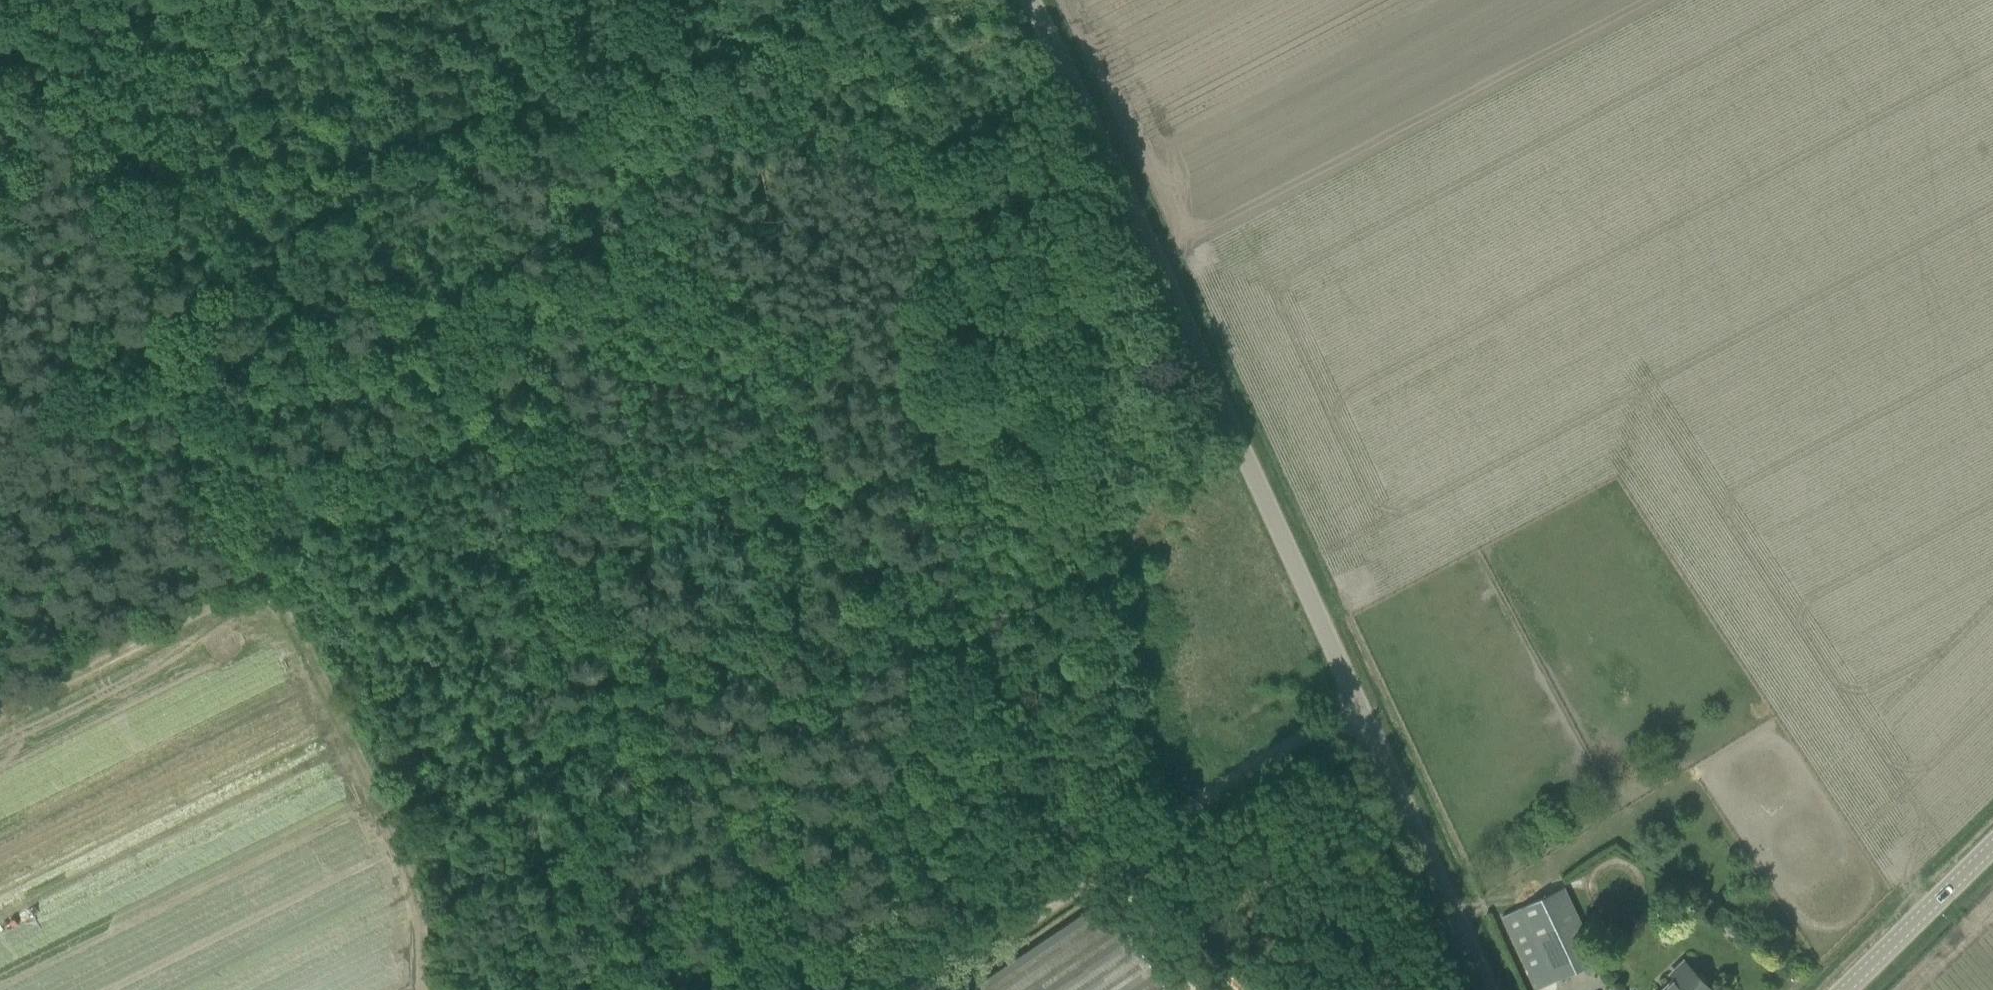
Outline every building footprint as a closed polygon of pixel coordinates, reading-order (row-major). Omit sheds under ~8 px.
[(1564,888),(1520,908),(1502,917),(1537,989),(1555,981),(1598,960),(1564,888)] [(1107,898),(969,989),(970,989),(1168,989),(1107,898)] [(1688,965),(1683,959),(1668,973),(1674,979),(1662,989),(1712,989),(1688,965)]
